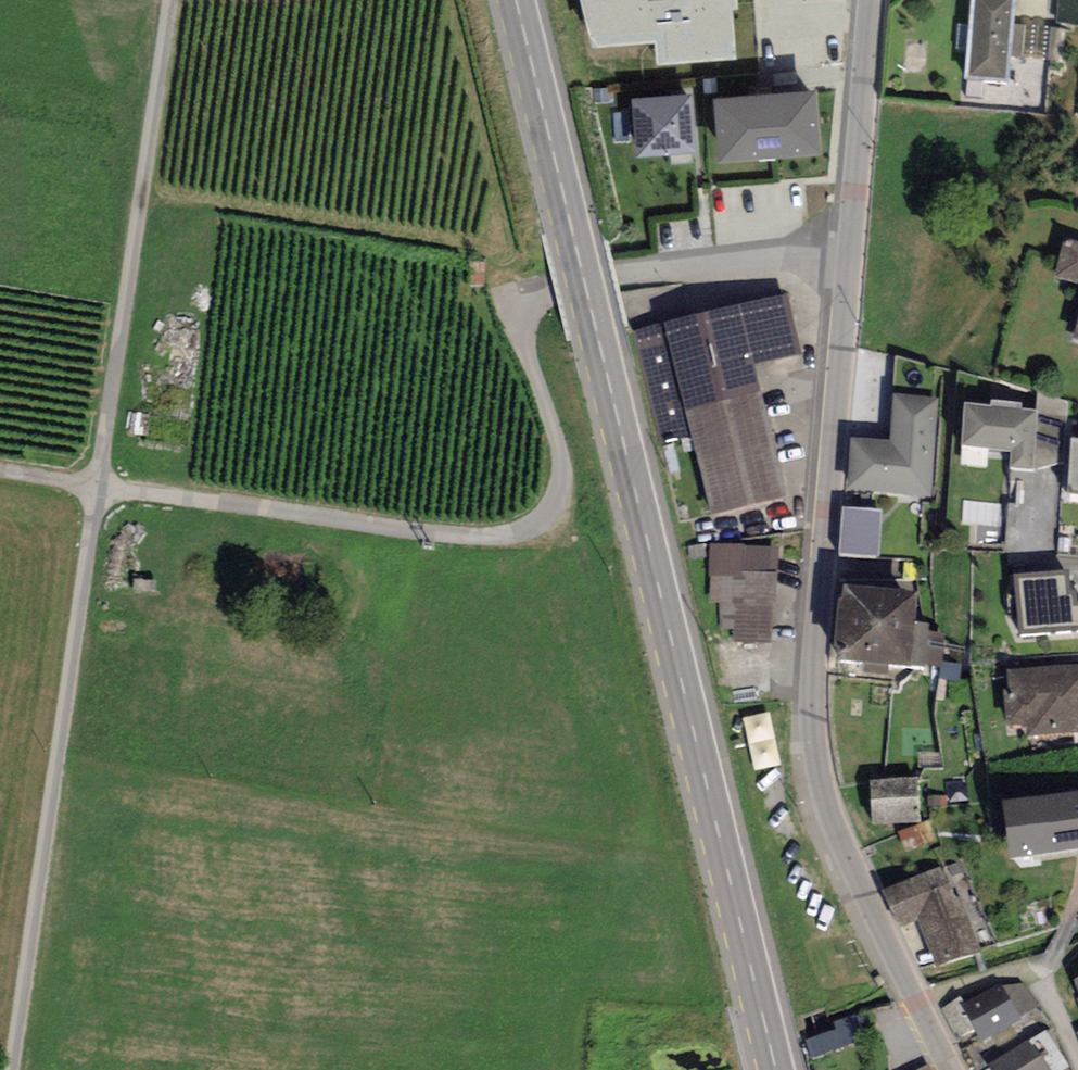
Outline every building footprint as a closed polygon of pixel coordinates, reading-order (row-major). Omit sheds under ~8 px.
[(599,34),(680,15),(676,0),(591,0),(599,34)] [(1011,0),(972,0),(965,83),(1009,87),(1011,62),(1022,63),(1025,28),(1013,27),(1015,0),(1011,0)] [(1077,21),(1077,0),(1061,0),(1061,21),(1077,21)] [(815,84),(717,92),(722,154),(820,147),(815,84)] [(693,91),(634,96),(638,152),(697,147),(693,91)] [(1062,243),(1055,277),(1077,282),(1077,246),(1062,243)] [(788,296),(667,327),(716,519),(788,500),(758,381),(807,369),(788,296)] [(890,444),(847,442),(844,493),(931,499),(937,399),(893,397),(890,444)] [(1039,409),(965,407),(964,449),(1014,450),(1014,463),(1063,464),(1063,450),(1038,439),(1039,409)] [(1072,443),(1069,498),(1077,499),(1077,443),(1072,443)] [(880,514),(844,511),(840,556),(876,559),(880,514)] [(782,551),(710,545),(707,581),(713,580),(711,605),(719,605),(717,632),(733,633),(732,643),(774,647),(782,551)] [(1016,580),(1024,639),(1077,632),(1077,602),(1077,594),(1067,596),(1064,573),(1016,580)] [(918,601),(843,594),(835,668),(911,676),(918,601)] [(1007,674),(1008,692),(1004,692),(1008,731),(1028,729),(1029,739),(1077,734),(1077,667),(1007,674)] [(758,769),(783,763),(772,711),(746,716),(758,769)] [(919,784),(873,785),(874,827),(920,826),(919,784)] [(1003,807),(1011,864),(1077,855),(1077,796),(1003,807)] [(944,865),(883,894),(902,933),(917,926),(939,971),(984,949),(944,865)] [(962,1008),(981,1043),(1019,1023),(999,988),(962,1008)] [(838,1019),(841,1030),(810,1038),(814,1054),(868,1040),(861,1012),(838,1019)]
